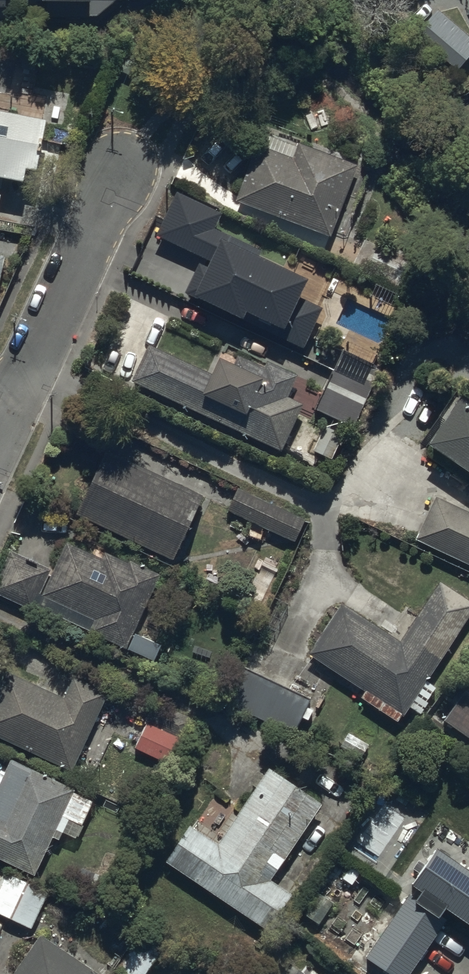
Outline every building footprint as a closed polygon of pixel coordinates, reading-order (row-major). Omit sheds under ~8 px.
[(39,3),(44,3),(44,18),(91,18),(110,0),(39,0),(39,3)] [(434,7),(411,32),(456,70),(468,54),(468,35),(434,7)] [(17,182),(21,166),(31,168),(42,119),(0,110),(0,178),(17,182)] [(256,143),(233,197),(327,237),(357,167),(296,142),(290,157),(256,143)] [(147,342),(130,379),(280,452),(303,405),(285,396),(296,373),(266,359),(262,366),(234,353),(230,362),(216,355),(208,371),(147,342)] [(425,442),(468,472),(468,402),(458,394),(425,442)] [(103,448),(72,513),(171,560),(202,495),(103,448)] [(237,487),(226,510),(293,541),(304,519),(237,487)] [(412,540),(468,566),(468,513),(433,496),(412,540)] [(157,573),(126,559),(125,562),(102,552),(100,557),(63,541),(51,569),(9,551),(0,572),(0,592),(124,647),(157,573)] [(468,610),(468,603),(437,582),(399,641),(338,603),(305,655),(362,691),(358,698),(396,723),(405,708),(417,715),(433,688),(423,682),(468,610)] [(0,678),(0,738),(70,770),(106,693),(71,677),(62,698),(3,671),(0,678)] [(441,718),(468,738),(468,692),(463,688),(441,718)] [(148,723),(136,748),(166,762),(172,751),(175,753),(192,718),(153,699),(142,720),(148,723)] [(32,874),(50,837),(56,840),(59,834),(72,839),(89,801),(70,792),(72,789),(8,759),(0,776),(0,859),(32,874)] [(187,824),(162,861),(262,930),(287,893),(269,880),(321,804),(268,768),(216,844),(187,824)] [(382,784),(334,855),(349,865),(339,879),(350,886),(360,871),(394,894),(404,878),(390,868),(427,814),(382,784)] [(468,924),(468,872),(432,848),(407,885),(409,887),(363,957),(389,973),(409,973),(450,911),(468,924)] [(0,883),(0,914),(29,929),(44,899),(2,878),(0,883)] [(99,973),(37,933),(10,973),(99,973)]
